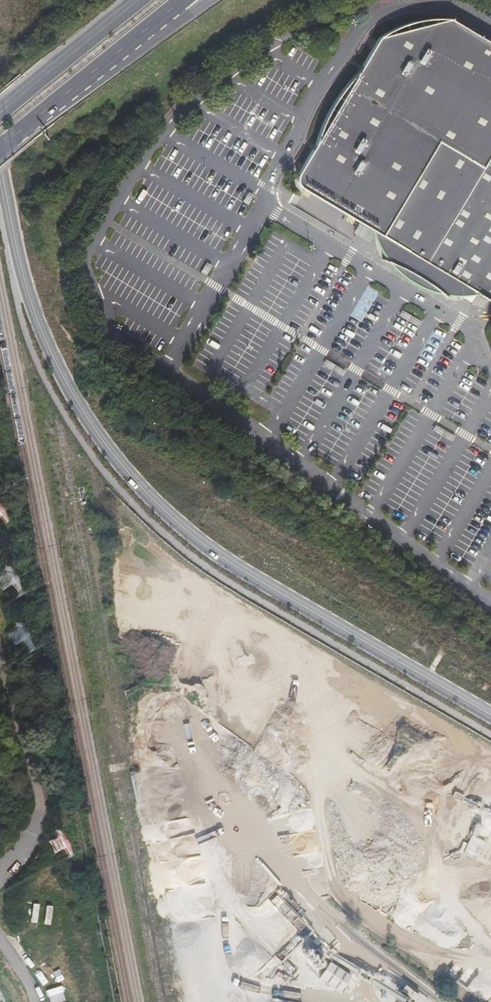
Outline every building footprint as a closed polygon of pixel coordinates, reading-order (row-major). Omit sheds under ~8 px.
[(370,229),(397,245),(387,262),(393,263),(400,267),(406,270),(416,275),(426,282),(431,285),(435,289),(442,294),(451,278),(477,293),(487,299),(490,302),(490,44),(448,18),(446,18),(437,18),(427,18),(419,19),(411,21),(403,24),(390,29),(383,33),(377,37),(358,69),(351,76),(343,85),(335,96),(329,106),(324,116),(320,125),(316,135),(313,145),(295,174),(295,177),(296,181),(297,185),(300,188),(370,229)] [(180,89),(175,86),(160,111),(165,114),(180,89)] [(369,229),(359,224),(355,232),(365,237),(369,229)] [(397,245),(370,229),(371,235),(374,241),(376,247),(379,252),(383,257),(387,262),(397,245)] [(387,262),(391,267),(395,272),(400,276),(405,279),(411,283),(416,286),(428,291),(434,292),(442,294),(435,289),(431,285),(426,282),(416,275),(406,270),(400,267),(393,263),(387,262)] [(451,278),(442,294),(446,295),(453,295),(459,295),(465,295),(471,294),(477,293),(451,278)] [(329,962),(320,979),(343,990),(351,973),(329,962)]
